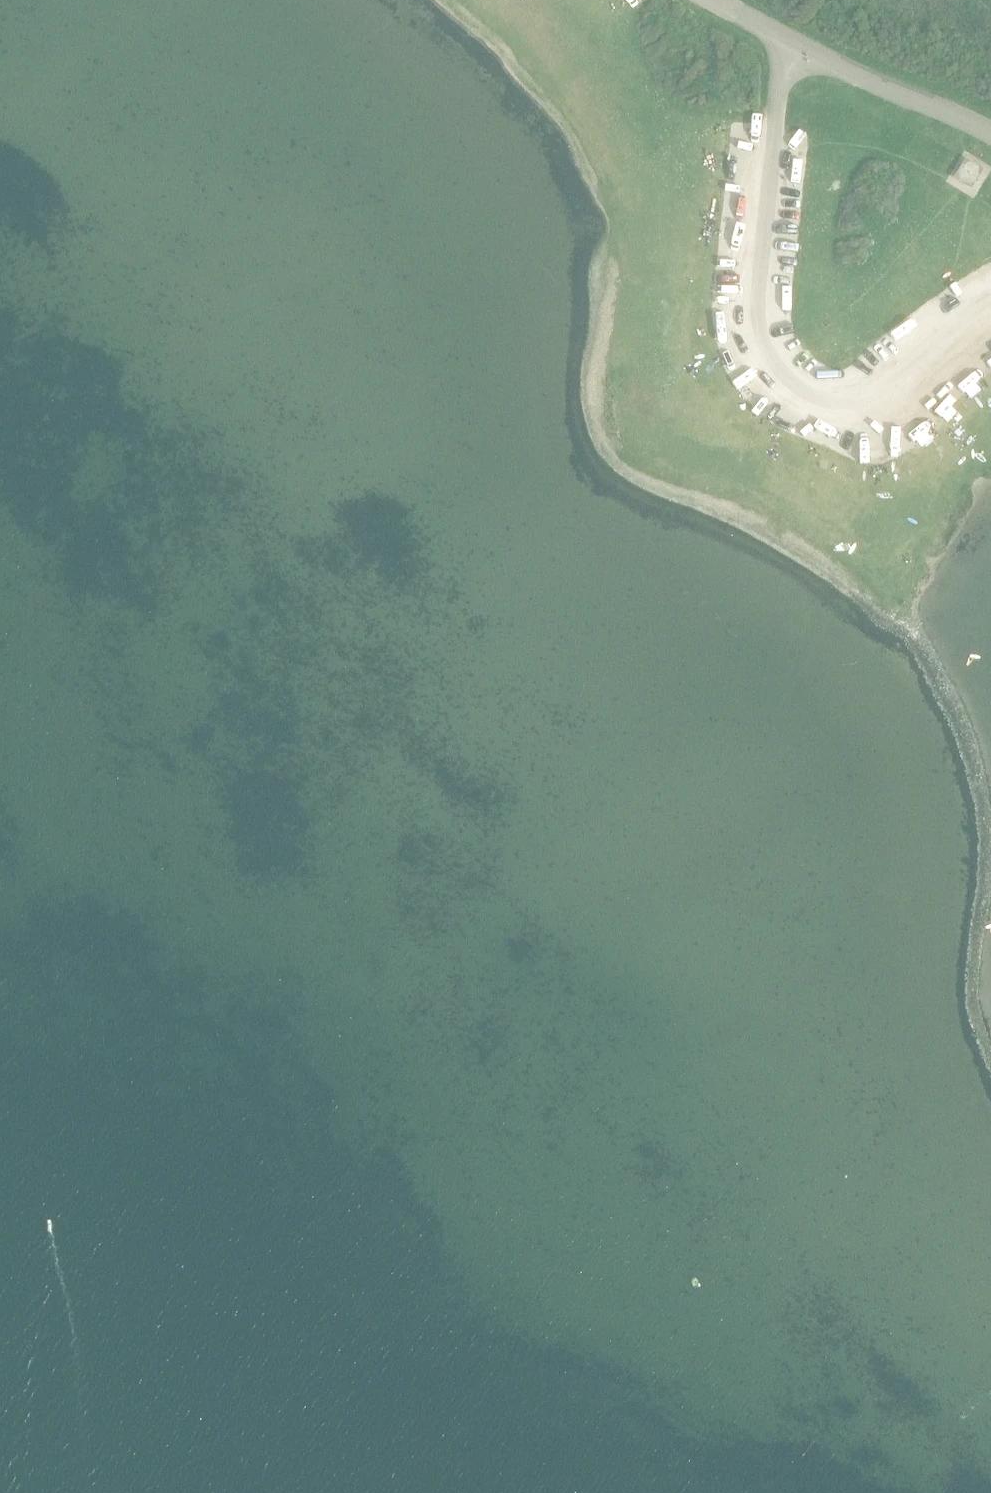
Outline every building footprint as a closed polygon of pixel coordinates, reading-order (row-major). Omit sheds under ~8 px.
[(966,163),(958,177),(969,184),(978,170),(966,163)]
